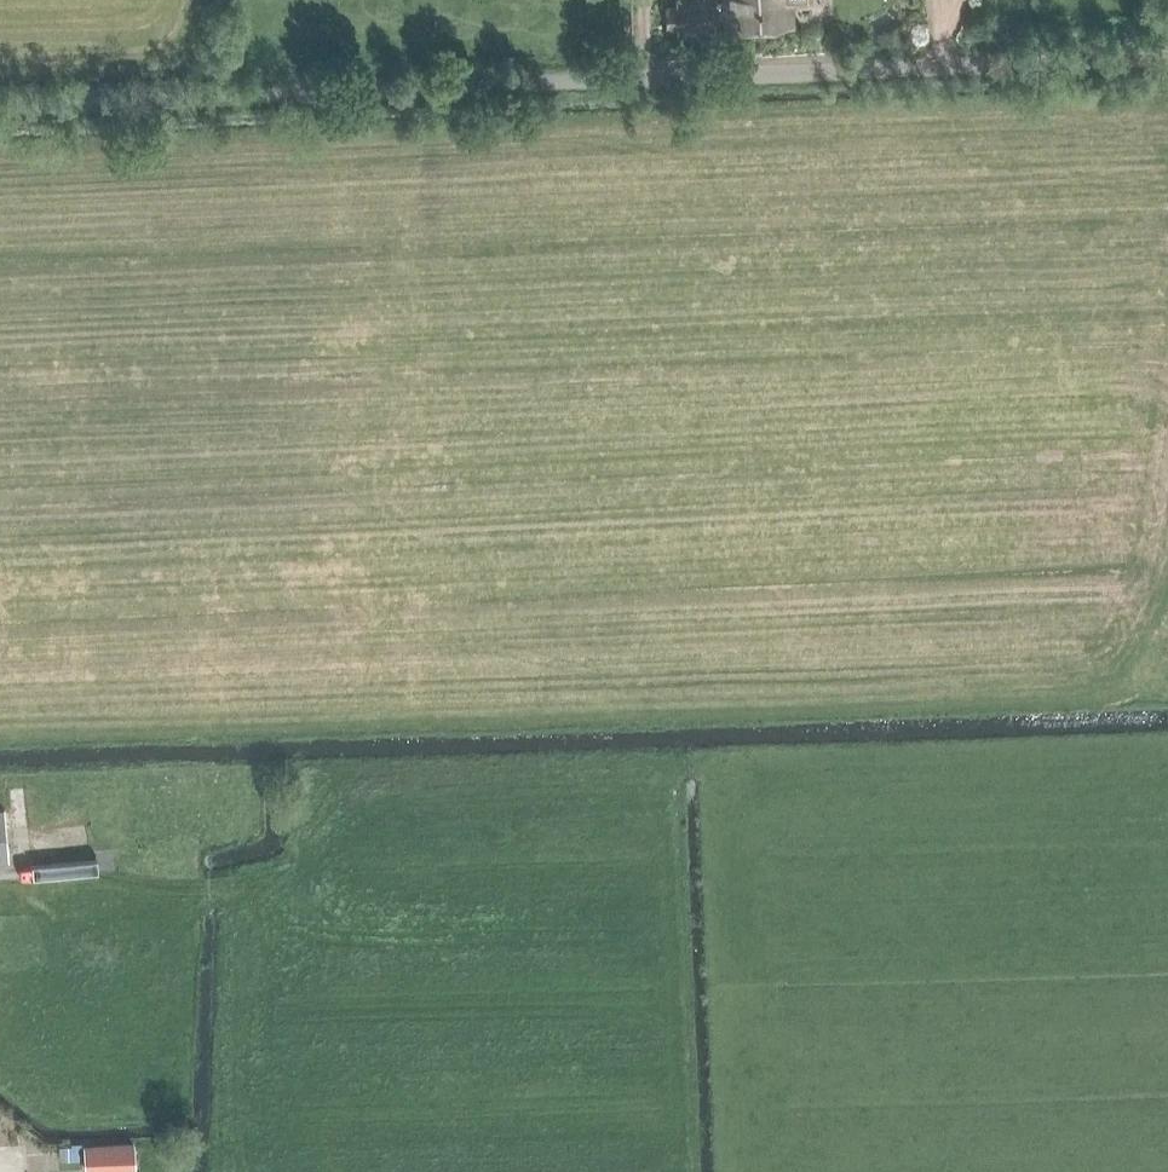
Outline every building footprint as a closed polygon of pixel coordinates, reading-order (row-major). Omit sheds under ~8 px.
[(675,1),(675,5),(667,6),(668,28),(677,27),(677,33),(715,31),(714,0),(686,0),(675,1)] [(793,24),(792,2),(811,1),(810,0),(723,0),(724,28),(793,24)] [(0,812),(0,861),(9,861),(4,812),(0,812)] [(82,1143),(84,1171),(136,1169),(134,1140),(82,1143)]
